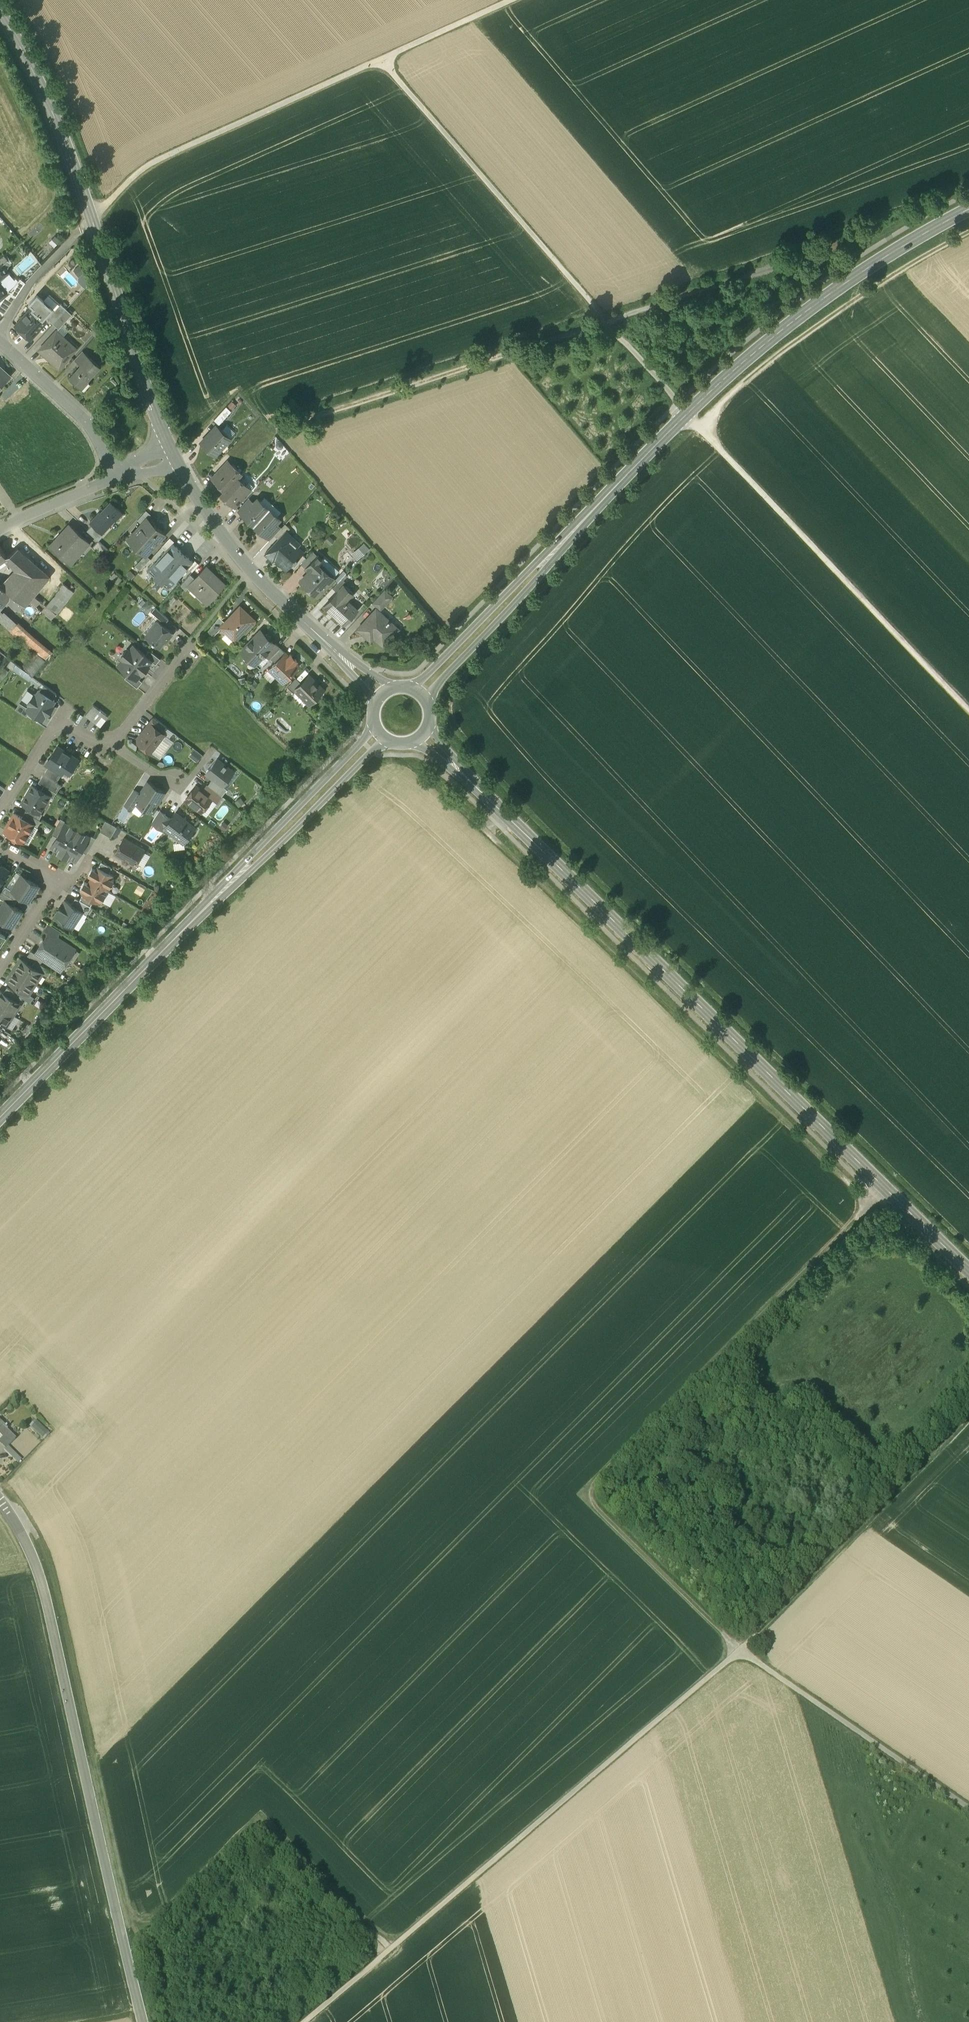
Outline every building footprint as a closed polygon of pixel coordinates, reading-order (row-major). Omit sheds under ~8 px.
[(0,258),(0,266),(2,264),(6,267),(11,263),(4,255),(0,258)] [(9,271),(6,267),(2,264),(0,266),(0,279),(9,271)] [(20,278),(9,290),(15,297),(25,282),(20,278)] [(32,308),(32,307),(15,325),(30,338),(46,321),(43,318),(45,316),(47,317),(54,309),(37,294),(30,302),(34,306),(32,308)] [(54,309),(47,317),(53,323),(66,308),(61,303),(54,309)] [(66,308),(53,323),(59,328),(72,313),(66,308)] [(76,348),(56,330),(39,349),(59,367),(76,348)] [(82,350),(74,359),(79,363),(87,354),(82,350)] [(100,366),(87,354),(79,363),(81,365),(70,377),(82,388),(88,381),(87,380),(100,366)] [(11,375),(0,365),(0,387),(11,375)] [(238,393),(227,402),(232,409),(243,400),(238,393)] [(226,405),(214,419),(219,424),(231,410),(226,405)] [(230,438),(216,425),(202,440),(216,453),(230,438)] [(278,452),(283,448),(286,453),(288,451),(278,438),(271,443),(278,452)] [(217,481),(216,481),(225,490),(237,477),(241,472),(232,464),(228,469),(217,481)] [(223,465),(213,477),(217,481),(228,469),(223,465)] [(246,485),(237,477),(225,490),(221,494),(230,502),(231,501),(242,490),(246,485)] [(242,490),(231,501),(235,506),(246,494),(242,490)] [(248,498),(238,509),(243,513),(244,513),(253,503),(253,502),(248,498)] [(269,508),(258,498),(253,502),(253,503),(244,513),(243,513),(243,514),(254,524),(269,508)] [(111,501),(98,515),(97,514),(90,521),(93,523),(102,532),(102,531),(115,518),(116,519),(122,512),(111,501)] [(269,508),(254,524),(265,534),(266,533),(275,523),(276,523),(280,518),(269,508)] [(147,517),(128,538),(129,538),(130,537),(138,544),(137,546),(145,554),(146,554),(165,533),(154,524),(153,524),(147,519),(148,518),(147,517)] [(102,532),(93,523),(87,530),(98,540),(104,533),(102,531),(102,532)] [(275,523),(266,533),(265,534),(270,538),(274,534),(281,527),(276,523),(275,523)] [(281,527),(274,534),(278,538),(285,531),(286,532),(290,527),(285,523),(281,527)] [(69,524),(51,544),(70,563),(89,542),(69,524)] [(286,532),(285,531),(278,538),(266,552),(273,559),(275,557),(287,568),(294,561),(295,562),(296,560),(303,552),(290,541),(292,538),(286,532)] [(354,548),(363,541),(356,532),(347,539),(354,548)] [(166,550),(174,541),(169,538),(162,546),(166,550)] [(98,540),(92,546),(103,556),(109,550),(98,540)] [(364,540),(352,551),(358,558),(371,547),(364,540)] [(166,550),(147,570),(168,589),(194,560),(174,541),(166,550)] [(48,575),(17,548),(6,556),(7,557),(11,561),(9,562),(16,570),(37,588),(48,575)] [(312,551),(302,562),(310,569),(317,562),(317,563),(321,559),(312,551)] [(145,554),(135,564),(140,569),(150,558),(146,554),(145,554)] [(310,569),(301,580),(315,594),(324,584),(326,586),(333,577),(317,563),(317,562),(310,569)] [(224,583),(206,566),(195,578),(190,583),(190,584),(209,601),(216,593),(215,593),(224,583)] [(16,570),(1,585),(12,594),(24,604),(27,600),(32,594),(37,588),(16,570)] [(190,573),(181,584),(186,589),(190,584),(190,583),(195,578),(190,573)] [(342,577),(332,587),(337,591),(344,583),(344,584),(347,582),(342,577)] [(63,583),(46,605),(41,611),(51,619),(74,591),(63,583)] [(357,609),(347,599),(354,593),(344,584),(344,583),(337,591),(324,604),(344,623),(357,609)] [(0,584),(0,609),(7,600),(12,594),(1,585),(0,584)] [(385,588),(373,601),(380,608),(392,595),(385,588)] [(12,594),(7,600),(18,610),(24,604),(12,594)] [(46,605),(32,594),(27,600),(41,611),(46,605)] [(169,618),(155,606),(151,611),(165,623),(169,618)] [(254,619),(240,606),(225,621),(221,626),(235,639),(254,619)] [(388,619),(376,607),(358,628),(364,634),(367,631),(373,637),(374,636),(382,644),(388,638),(396,630),(388,622),(390,620),(389,618),(388,619)] [(11,631),(17,623),(0,610),(0,621),(11,631)] [(219,615),(208,629),(213,635),(221,626),(225,621),(219,615)] [(172,631),(159,621),(157,621),(154,625),(154,626),(151,631),(149,631),(146,634),(146,637),(159,647),(164,641),(165,642),(172,633),(171,633),(172,631)] [(51,652),(17,623),(11,631),(36,653),(23,668),(32,675),(51,652)] [(260,630),(241,649),(245,653),(243,655),(243,658),(246,661),(250,661),(252,660),(255,663),(266,652),(274,643),(271,640),(271,636),(268,633),(264,633),(260,630)] [(274,643),(266,652),(270,657),(280,647),(274,642),(274,643)] [(145,654),(133,645),(129,650),(127,648),(121,656),(123,658),(118,664),(128,673),(136,679),(137,677),(141,672),(143,673),(149,665),(147,664),(151,660),(152,659),(145,654)] [(280,647),(270,657),(275,662),(285,652),(280,647)] [(160,658),(149,649),(145,654),(152,659),(151,660),(156,664),(160,658)] [(289,655),(285,652),(275,662),(272,665),(278,672),(276,674),(283,681),(299,665),(295,661),(297,660),(290,653),(289,655)] [(136,679),(128,673),(124,677),(137,687),(142,681),(137,677),(136,679)] [(323,689),(309,675),(301,683),(295,689),(296,689),(309,703),(317,695),(318,696),(320,696),(322,694),(323,692),(321,690),(323,689)] [(295,677),(287,686),(293,692),(296,689),(295,689),(301,683),(295,677)] [(56,694),(44,684),(40,690),(53,699),(56,694)] [(40,690),(39,690),(36,694),(34,693),(28,702),(30,703),(27,708),(42,718),(45,713),(47,714),(53,705),(51,704),(54,700),(53,699),(40,690)] [(108,716),(93,704),(85,714),(100,726),(108,716)] [(166,727),(155,718),(153,718),(150,722),(150,723),(152,724),(162,732),(166,727)] [(162,732),(152,724),(144,734),(143,733),(141,733),(137,738),(138,740),(152,752),(165,735),(162,732)] [(78,759),(57,746),(46,763),(49,765),(61,773),(63,770),(66,769),(69,772),(71,769),(74,768),(76,765),(76,762),(78,759)] [(233,771),(217,759),(206,773),(213,778),(222,785),(233,771)] [(61,773),(49,765),(43,773),(56,782),(61,773)] [(56,782),(43,773),(38,781),(44,785),(56,792),(61,785),(56,782)] [(222,785),(213,778),(208,784),(222,795),(227,789),(222,785)] [(140,793),(135,802),(136,802),(151,812),(152,809),(153,809),(154,807),(155,806),(156,805),(160,800),(159,798),(164,792),(151,783),(151,784),(148,782),(140,793)] [(41,790),(32,784),(28,791),(26,795),(26,794),(21,802),(29,807),(39,813),(40,812),(50,795),(41,790)] [(222,795),(208,784),(203,790),(212,797),(211,798),(217,802),(222,795)] [(56,792),(44,785),(41,790),(50,795),(53,797),(56,792)] [(203,790),(196,785),(185,799),(201,811),(211,798),(212,797),(203,790)] [(134,789),(124,804),(131,809),(136,802),(135,802),(140,793),(134,789)] [(39,813),(29,807),(26,812),(39,819),(42,814),(40,812),(39,813)] [(160,809),(152,821),(162,829),(164,827),(171,818),(160,809)] [(26,812),(25,811),(22,817),(33,824),(32,824),(37,827),(41,820),(26,812)] [(195,827),(175,812),(171,818),(164,827),(175,836),(176,839),(192,837),(191,832),(195,827)] [(22,817),(15,813),(5,831),(23,841),(32,824),(33,824),(22,817)] [(60,818),(52,833),(57,836),(65,822),(65,820),(60,818)] [(117,827),(105,820),(99,830),(111,837),(117,827)] [(85,832),(70,824),(69,826),(65,823),(65,822),(57,836),(51,846),(58,850),(56,853),(57,854),(57,853),(61,856),(62,857),(62,856),(66,859),(67,859),(69,856),(75,860),(81,850),(89,836),(88,836),(84,834),(85,832)] [(89,836),(81,850),(86,853),(95,838),(91,835),(89,836)] [(144,849),(124,838),(115,853),(123,858),(123,862),(126,863),(129,862),(134,865),(144,849)] [(112,868),(101,862),(98,867),(109,873),(112,868)] [(0,865),(0,882),(8,870),(0,865)] [(98,867),(97,866),(95,870),(92,868),(88,875),(91,877),(89,880),(105,889),(107,886),(110,887),(114,880),(111,879),(113,875),(109,873),(98,867)] [(23,874),(12,890),(20,895),(28,901),(39,885),(23,874)] [(105,889),(89,880),(87,884),(84,882),(80,889),(83,891),(81,894),(82,895),(93,901),(97,903),(99,900),(102,901),(106,894),(103,893),(105,889)] [(16,901),(20,895),(12,890),(5,886),(2,891),(16,901)] [(16,901),(2,891),(0,894),(0,897),(5,901),(13,906),(16,901)] [(93,901),(82,895),(79,900),(90,906),(93,901)] [(91,907),(75,898),(71,904),(82,911),(82,912),(86,915),(91,907)] [(71,904),(65,900),(63,904),(62,903),(58,909),(59,910),(54,917),(71,928),(82,912),(82,911),(71,904)] [(0,909),(0,919),(12,927),(22,912),(13,906),(5,901),(0,909)] [(60,931),(49,924),(45,930),(48,932),(49,931),(56,936),(60,931)] [(48,932),(43,940),(43,939),(39,944),(40,945),(35,952),(35,953),(42,958),(61,970),(75,948),(56,936),(49,931),(48,932)] [(42,958),(35,953),(35,952),(32,950),(28,956),(35,960),(39,963),(42,958)] [(32,966),(21,959),(14,969),(35,983),(42,973),(42,972),(32,966)] [(39,963),(35,960),(32,966),(42,972),(42,973),(47,976),(50,970),(39,963)] [(14,969),(7,980),(18,987),(28,994),(28,993),(35,983),(14,969)] [(14,992),(7,987),(3,993),(18,1002),(22,997),(14,992)] [(28,994),(18,987),(14,992),(22,997),(30,1002),(33,996),(28,993),(28,994)] [(0,990),(0,1006),(13,1014),(20,1003),(18,1002),(3,993),(0,990)] [(0,1006),(0,1021),(4,1024),(6,1025),(13,1014),(0,1006)] [(36,1420),(30,1426),(44,1440),(50,1434),(36,1420)] [(0,1423),(0,1442),(9,1433),(7,1430),(8,1429),(7,1428),(6,1429),(3,1426),(0,1423)] [(0,1442),(0,1443),(6,1449),(10,1444),(15,1439),(9,1433),(0,1442)] [(24,1459),(10,1444),(6,1449),(20,1464),(24,1459)]
